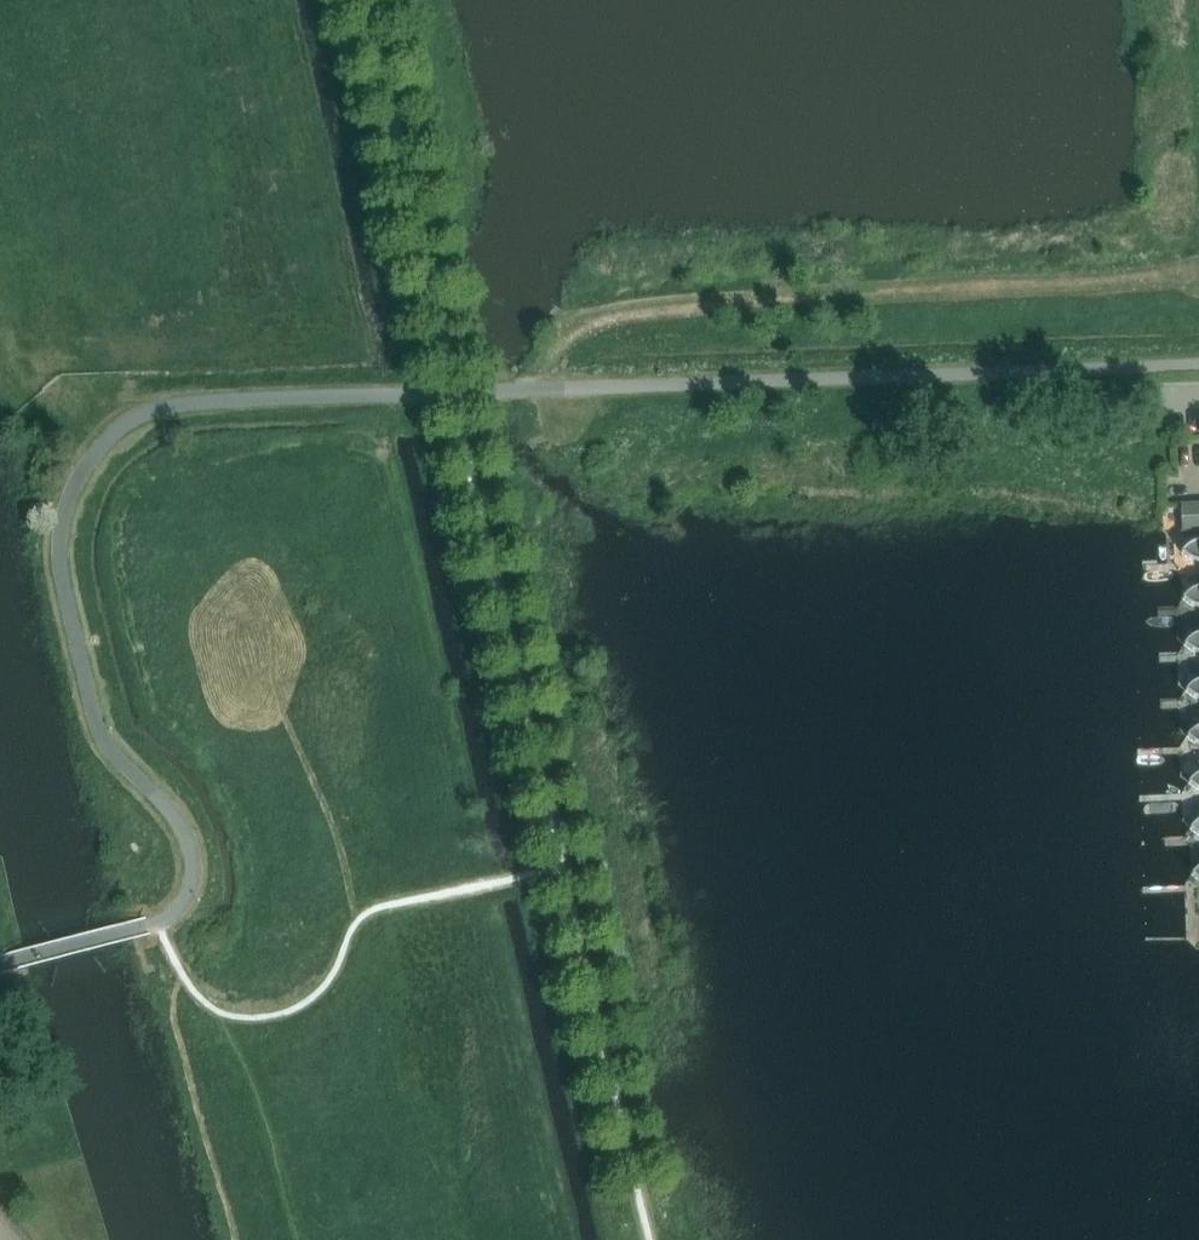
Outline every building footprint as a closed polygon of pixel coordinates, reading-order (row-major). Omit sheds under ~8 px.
[(1194,503),(1180,503),(1181,533),(1195,533),(1194,503)] [(1197,541),(1195,542),(1191,543),(1189,544),(1187,546),(1185,547),(1183,550),(1180,552),(1182,554),(1185,557),(1187,558),(1189,560),(1192,561),(1195,562),(1198,562),(1198,541),(1197,541)] [(1182,598),(1184,601),(1186,603),(1189,605),(1190,606),(1193,607),(1196,608),(1198,608),(1198,587),(1194,589),(1191,590),(1189,591),(1188,592),(1185,594),(1183,596),(1182,598)] [(1183,644),(1185,647),(1187,648),(1189,650),(1191,651),(1195,653),(1198,654),(1198,634),(1197,634),(1195,635),(1192,636),(1190,638),(1187,640),(1186,641),(1185,642),(1183,644)] [(1185,690),(1186,692),(1188,694),(1191,696),(1194,698),(1197,699),(1198,700),(1198,680),(1197,681),(1195,682),(1191,684),(1188,686),(1186,688),(1185,690)] [(1186,736),(1188,738),(1190,741),(1193,743),(1195,744),(1197,745),(1198,745),(1198,727),(1197,727),(1193,729),(1191,731),(1189,732),(1187,734),(1186,736)] [(1187,782),(1190,785),(1192,787),(1195,789),(1198,790),(1198,791),(1198,773),(1197,774),(1195,775),(1191,778),(1190,779),(1187,782)] [(1189,828),(1191,831),(1193,832),(1196,834),(1198,836),(1198,820),(1196,821),(1194,822),(1192,824),(1190,826),(1189,828)] [(1190,874),(1192,876),(1195,878),(1197,880),(1198,881),(1198,866),(1197,867),(1195,869),(1193,871),(1192,872),(1190,874)]
